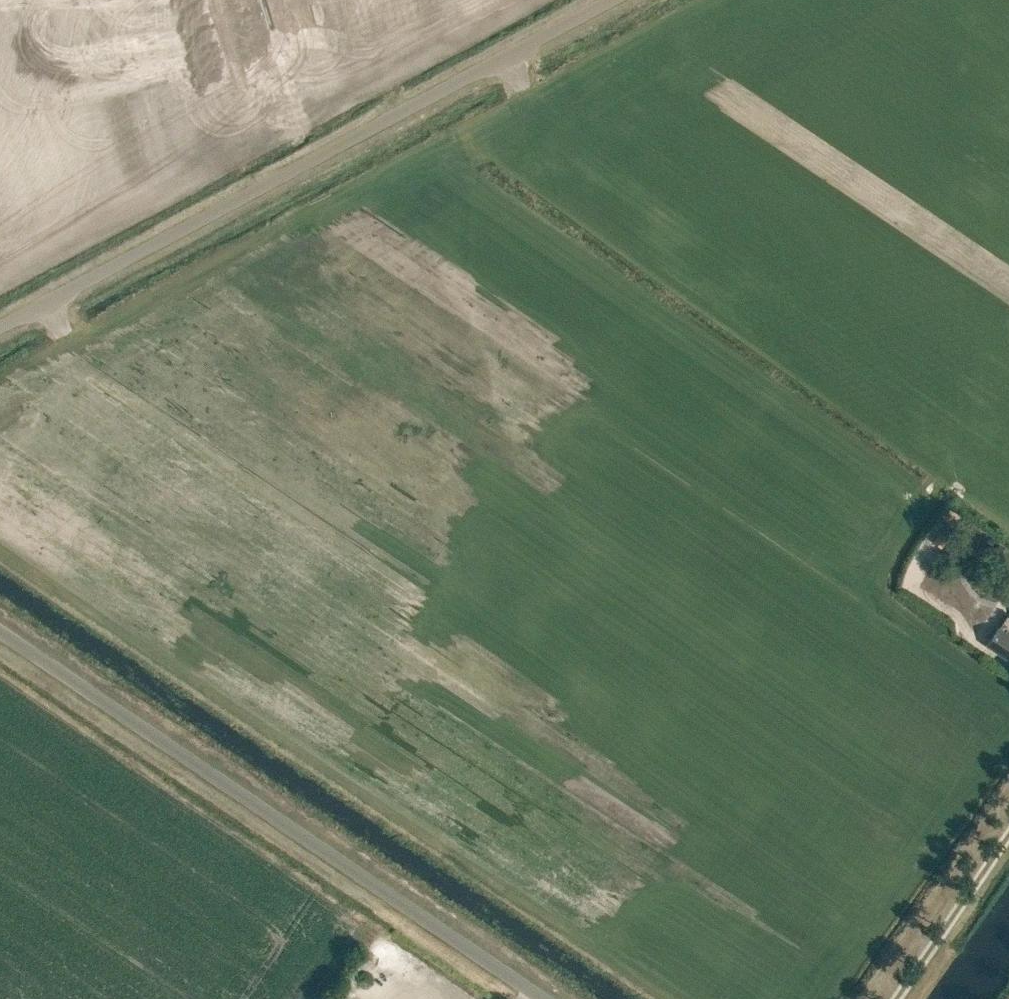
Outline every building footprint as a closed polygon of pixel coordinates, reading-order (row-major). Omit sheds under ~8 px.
[(1008,633),(1008,620),(1003,616),(997,624),(1008,633)] [(996,625),(984,643),(1008,660),(1008,634),(996,625)]
